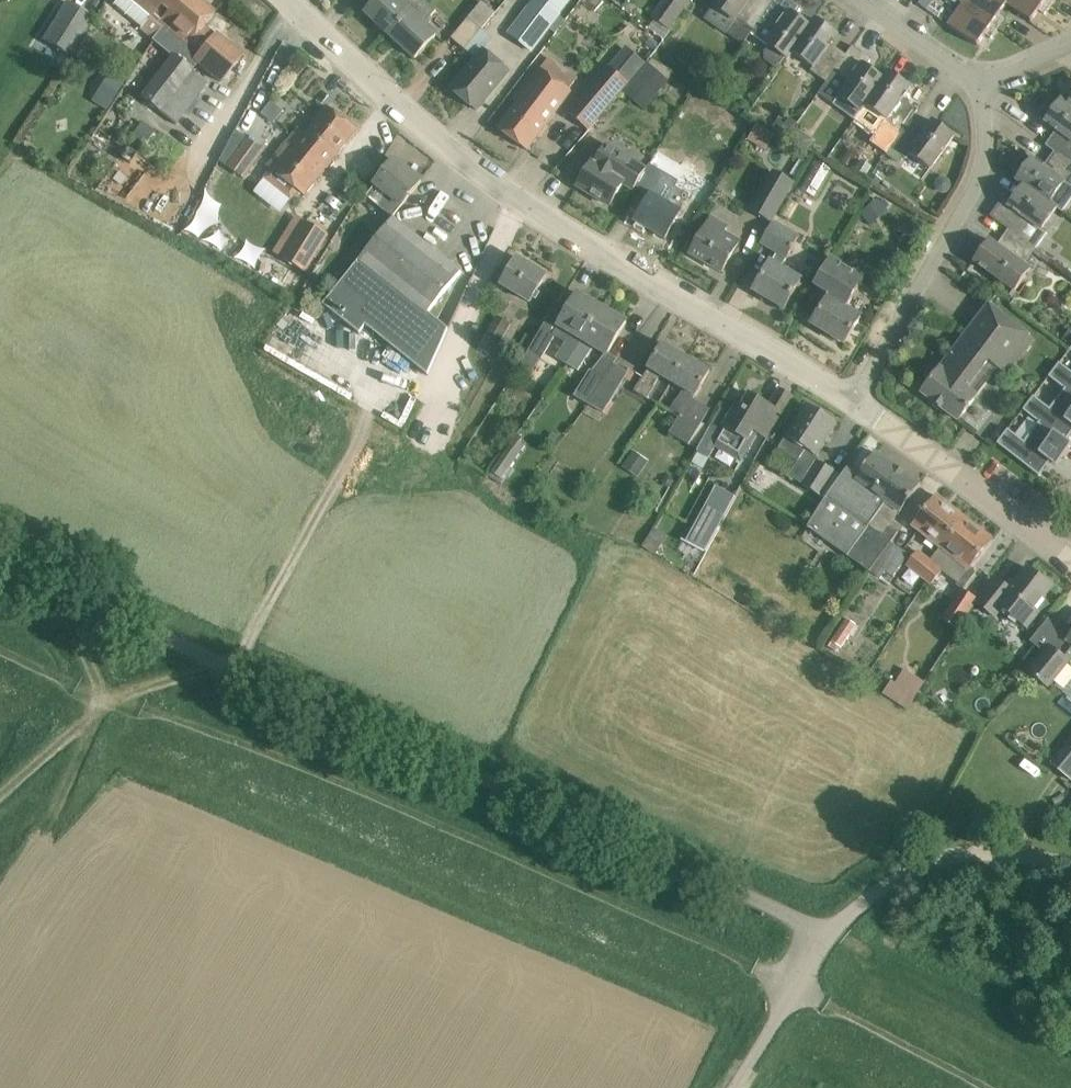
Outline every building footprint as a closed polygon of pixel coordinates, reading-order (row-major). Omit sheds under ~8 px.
[(185,0),(116,0),(113,4),(141,27),(139,29),(154,41),(164,25),(185,0)] [(238,55),(204,26),(215,13),(199,0),(185,0),(164,25),(154,41),(170,55),(140,97),(176,125),(209,83),(192,70),(198,62),(218,79),(238,55)] [(423,0),(401,0),(401,1),(400,0),(379,0),(367,13),(391,36),(413,12),(423,0)] [(425,24),(437,11),(426,0),(423,0),(413,12),(391,36),(416,59),(438,36),(425,24)] [(561,14),(559,12),(563,7),(554,0),(550,0),(547,3),(543,0),(535,0),(509,33),(532,51),(561,14)] [(654,19),(670,30),(691,0),(667,0),(654,19)] [(775,0),(718,0),(714,6),(735,22),(727,33),(743,44),(751,33),(775,0)] [(811,26),(794,14),(799,7),(790,0),(775,0),(751,33),(767,44),(767,45),(769,46),(764,53),(765,61),(773,66),(780,64),(784,58),(789,61),(794,53),(793,53),(812,27),(811,26)] [(927,10),(934,0),(922,0),(919,4),(927,10)] [(1007,5),(1002,1),(1000,0),(967,0),(963,5),(998,30),(1006,19),(1000,15),(1007,5)] [(1045,0),(1003,0),(1002,1),(1007,5),(1032,22),(1039,11),(1045,15),(1052,5),(1045,0)] [(43,39),(69,55),(93,16),(67,1),(43,39)] [(482,1),(451,38),(465,50),(496,12),(482,1)] [(19,14),(9,4),(0,13),(0,28),(3,31),(19,14)] [(992,39),(998,30),(963,5),(948,25),(978,46),(986,35),(992,39)] [(827,83),(834,73),(846,55),(835,47),(834,49),(830,46),(838,35),(816,19),(811,26),(812,27),(793,53),(794,53),(814,68),(811,71),(827,83)] [(819,93),(855,119),(860,112),(862,113),(867,106),(866,105),(884,79),(867,66),(872,59),(853,46),(846,55),(834,73),(827,83),(819,93)] [(611,67),(629,83),(646,64),(627,47),(610,65),(611,67)] [(477,110),(510,71),(485,50),(452,89),(477,110)] [(670,81),(648,63),(631,83),(653,101),(670,81)] [(572,93),(541,68),(539,66),(513,100),(517,103),(498,128),(528,151),(572,93)] [(589,131),(631,84),(629,83),(611,67),(569,113),(589,131)] [(911,88),(889,72),(884,79),(866,105),(867,106),(862,113),(860,112),(855,119),(876,134),(870,142),(886,153),(887,154),(891,147),(911,120),(918,110),(907,102),(905,104),(902,101),(911,88)] [(107,76),(94,99),(110,108),(123,85),(107,76)] [(1067,105),(1069,105),(1062,100),(1046,122),(1059,132),(1056,135),(1054,134),(1046,145),(1055,152),(1070,164),(1070,108),(1067,105)] [(272,102),(263,113),(274,121),(282,111),(272,102)] [(338,155),(358,130),(328,106),(309,130),(338,155)] [(787,137),(798,121),(790,116),(786,123),(778,118),(773,125),(781,130),(780,132),(787,137)] [(955,136),(933,121),(926,130),(911,120),(891,147),(887,154),(886,153),(882,161),(891,167),(896,161),(899,163),(904,157),(905,158),(909,152),(932,169),(955,136)] [(155,130),(142,121),(130,139),(142,148),(155,130)] [(749,139),(767,150),(776,136),(758,125),(749,139)] [(264,179),(292,201),(299,192),(305,196),(338,155),(309,130),(306,134),(299,128),(268,167),(271,169),(264,179)] [(815,139),(795,128),(789,139),(808,151),(815,139)] [(245,179),(265,150),(248,138),(229,167),(245,179)] [(637,187),(648,168),(607,142),(596,161),(594,160),(579,186),(610,206),(623,186),(633,193),(637,187)] [(1017,180),(1024,186),(1025,185),(1049,203),(1050,202),(1057,207),(1063,211),(1070,200),(1070,164),(1055,152),(1047,163),(1049,164),(1046,168),(1033,158),(1017,180)] [(675,188),(678,182),(684,171),(656,154),(648,168),(637,187),(650,195),(636,221),(666,238),(681,212),(679,212),(688,196),(675,188)] [(865,179),(873,166),(863,159),(855,172),(865,179)] [(403,205),(422,181),(395,160),(376,184),(377,185),(367,197),(379,207),(389,194),(403,205)] [(115,166),(108,174),(120,184),(127,176),(115,166)] [(877,189),(883,180),(874,173),(867,182),(877,189)] [(770,219),(791,184),(775,175),(754,210),(770,219)] [(1041,230),(1057,207),(1050,202),(1049,203),(1025,185),(1024,186),(1012,203),(1004,198),(992,215),(991,217),(1009,230),(1017,235),(1027,220),(1041,230)] [(889,210),(879,199),(861,214),(871,226),(889,210)] [(429,313),(448,289),(462,272),(393,217),(324,305),(360,333),(366,325),(428,375),(449,329),(429,313)] [(739,241),(724,233),(728,226),(712,217),(691,253),(722,272),(739,241)] [(305,221),(282,259),(307,273),(330,236),(305,221)] [(755,291),(785,308),(801,280),(781,268),(799,238),(773,223),(761,243),(778,253),(772,263),(771,262),(755,291)] [(1035,249),(1030,245),(1017,235),(1009,230),(1001,241),(1005,243),(1002,248),(991,240),(975,262),(1015,291),(1030,269),(1024,265),(1035,249)] [(530,304),(547,275),(518,258),(501,286),(530,304)] [(845,344),(862,317),(846,308),(864,279),(831,258),(815,284),(830,294),(812,324),(845,344)] [(566,364),(605,309),(579,294),(559,327),(554,336),(556,336),(555,337),(565,344),(557,358),(566,364)] [(977,396),(998,369),(1006,375),(1034,339),(990,305),(923,392),(959,420),(977,396)] [(607,355),(627,322),(605,309),(566,364),(580,372),(594,348),(607,355)] [(494,355),(512,324),(497,315),(478,346),(494,355)] [(556,336),(554,336),(543,328),(528,352),(542,360),(555,337),(556,336)] [(1070,343),(1070,328),(1063,339),(1070,344),(1070,343)] [(672,383),(687,358),(664,344),(649,369),(642,379),(641,379),(634,391),(647,399),(660,376),(672,383)] [(694,399),(711,371),(687,358),(672,383),(683,389),(677,400),(676,399),(669,412),(678,418),(670,433),(689,445),(710,409),(694,399)] [(583,413),(599,422),(629,371),(614,363),(606,378),(590,405),(588,405),(583,413)] [(1060,363),(1050,375),(1070,392),(1070,371),(1060,363)] [(606,378),(604,377),(590,369),(574,397),(588,405),(590,405),(606,378)] [(1050,375),(1049,377),(1066,389),(1050,409),(1034,396),(1024,409),(1066,441),(1070,435),(1070,392),(1050,375)] [(754,431),(770,439),(784,415),(767,404),(749,394),(742,406),(737,404),(720,432),(711,427),(697,451),(710,459),(718,444),(736,455),(739,456),(748,442),(754,431)] [(779,449),(798,461),(806,450),(816,457),(837,424),(807,405),(779,449)] [(1024,409),(1023,410),(1040,423),(1025,442),(1008,430),(998,444),(1040,476),(1050,462),(1057,466),(1070,448),(1070,445),(1066,441),(1024,409)] [(562,439),(554,434),(546,445),(554,451),(562,439)] [(525,445),(515,438),(492,472),(502,480),(525,445)] [(649,461),(634,450),(623,467),(638,477),(649,461)] [(897,467),(879,455),(876,452),(859,476),(848,468),(806,527),(872,574),(893,544),(891,542),(898,533),(888,527),(898,512),(900,513),(921,484),(906,473),(902,478),(893,472),(897,467)] [(817,462),(803,484),(821,496),(836,473),(817,462)] [(669,488),(674,485),(675,480),(672,476),(667,474),(663,477),(662,482),(664,487),(669,488)] [(686,542),(707,553),(737,497),(717,486),(686,542)] [(941,548),(965,518),(937,496),(913,526),(941,548)] [(970,570),(993,540),(965,518),(941,548),(932,560),(919,576),(930,586),(953,557),(970,570)] [(643,547),(656,555),(668,535),(654,527),(643,547)] [(895,577),(909,554),(893,544),(872,574),(881,580),(886,572),(895,577)] [(919,576),(932,560),(919,550),(906,566),(919,576)] [(1036,608),(1039,604),(1053,587),(1028,567),(1016,583),(1011,580),(1006,586),(996,578),(978,602),(977,601),(975,604),(995,619),(1001,609),(1027,629),(1040,612),(1036,608)] [(975,604),(977,601),(961,590),(942,619),(958,631),(975,604)] [(857,625),(847,618),(828,647),(836,652),(839,647),(841,648),(857,625)] [(1053,620),(1051,619),(1049,619),(1048,620),(1033,639),(1032,640),(1032,642),(1033,643),(1044,652),(1028,672),(1048,687),(1070,658),(1070,634),(1053,620)] [(908,709),(915,698),(926,682),(904,669),(895,683),(892,681),(883,694),(908,709)]
